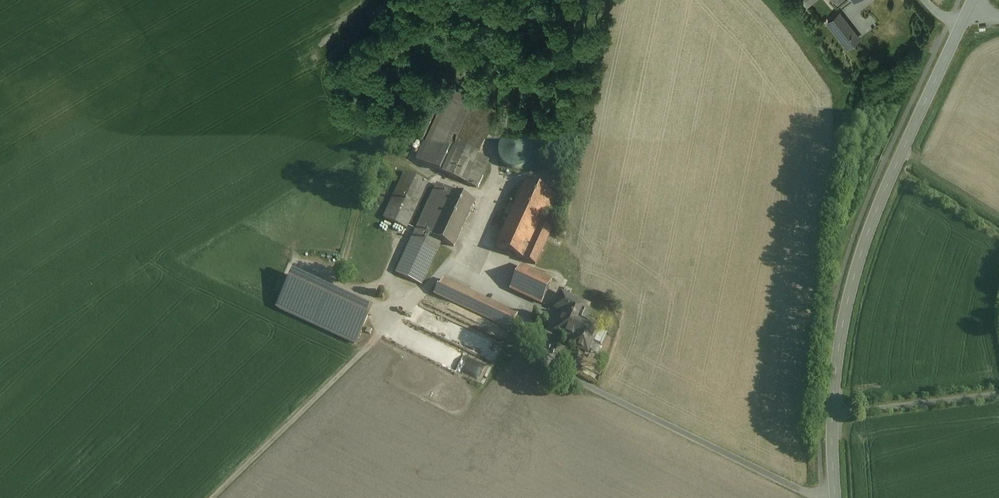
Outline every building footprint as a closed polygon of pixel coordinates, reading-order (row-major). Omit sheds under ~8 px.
[(855,34),(839,13),(828,23),(844,43),(855,34)] [(474,97),(451,86),(417,160),(440,171),(474,97)] [(498,108),(476,98),(455,145),(477,155),(498,108)] [(523,137),(517,135),(509,135),(502,139),(499,146),(498,154),(501,160),(505,166),(514,168),(522,168),(529,163),(532,155),(532,148),(529,141),(523,137)] [(477,155),(455,145),(442,172),(476,188),(489,160),(477,155)] [(427,183),(405,172),(383,218),(406,229),(427,183)] [(525,182),(511,211),(540,224),(547,210),(549,211),(556,197),(553,195),(554,195),(525,182)] [(453,191),(437,184),(396,273),(421,285),(441,241),(431,237),(453,191)] [(474,201),(453,191),(431,237),(441,241),(453,247),(474,201)] [(540,224),(511,211),(495,246),(535,265),(552,227),(547,225),(546,227),(540,224)] [(552,281),(520,266),(510,289),(541,304),(552,281)] [(294,273),(284,294),(277,308),(355,344),(371,309),(294,273)] [(517,315),(443,279),(435,296),(509,331),(517,315)] [(564,312),(571,299),(562,294),(555,308),(564,312)] [(588,307),(571,299),(564,312),(556,330),(577,339),(574,345),(587,352),(591,342),(600,346),(606,334),(597,329),(599,327),(579,317),(584,306),(587,308),(588,307)]
